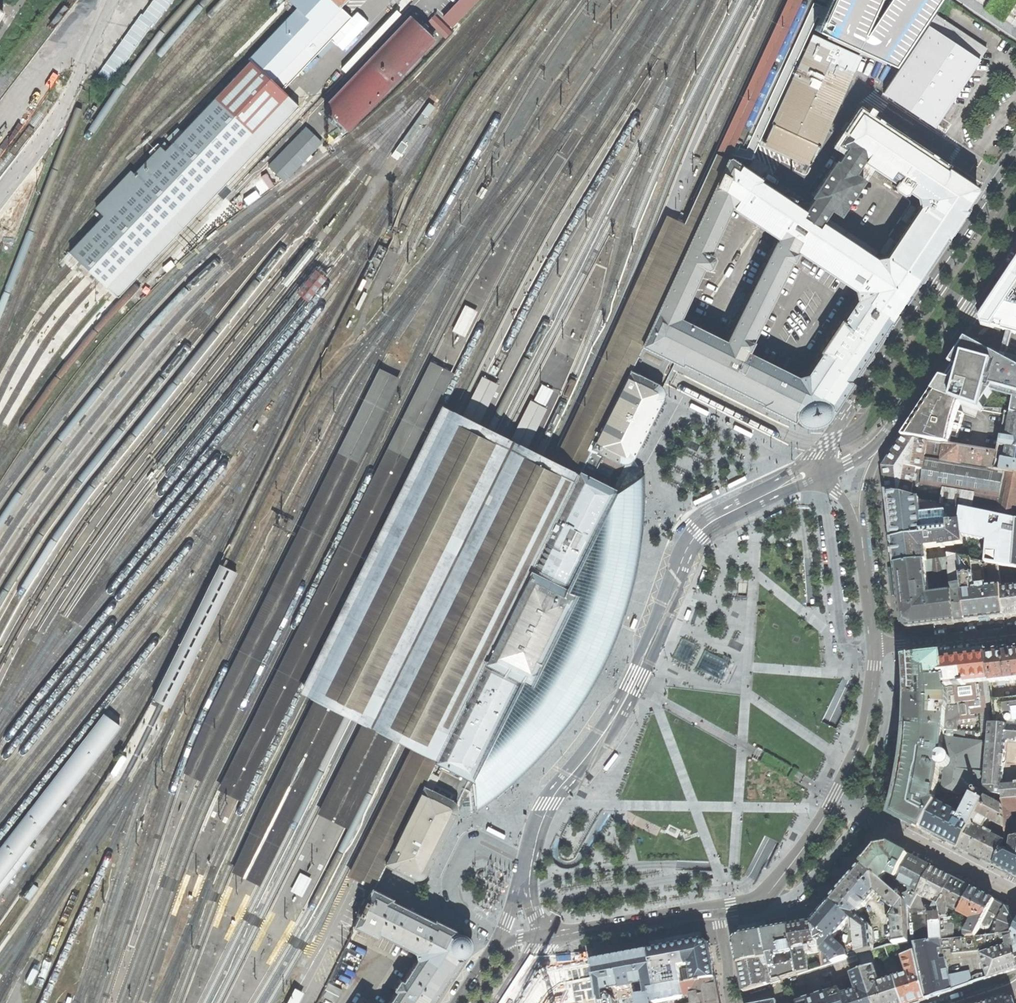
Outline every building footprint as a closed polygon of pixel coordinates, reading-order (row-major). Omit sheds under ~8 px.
[(70,253),(77,260),(87,270),(99,280),(119,298),(300,107),(284,91),(353,18),(342,8),(349,0),(295,0),(291,3),(293,5),(298,10),(250,60),(237,72),(219,96),(216,99),(166,152),(162,148),(136,173),(133,171),(96,209),(104,218),(70,253)] [(453,29),(480,0),(463,0),(444,20),(453,29)] [(716,151),(728,157),(801,0),(786,0),(716,151)] [(824,13),(815,31),(891,67),(936,0),(884,0),(865,29),(864,29),(877,0),(830,0),(824,13)] [(983,11),(1002,24),(1015,3),(1015,0),(990,0),(983,11)] [(889,96),(934,127),(987,49),(936,14),(883,92),(889,96)] [(429,23),(446,41),(454,34),(436,17),(429,23)] [(325,109),(348,131),(434,40),(412,19),(325,109)] [(859,56),(813,35),(791,81),(778,110),(771,123),(772,125),(764,141),(810,162),(817,146),(818,146),(844,90),(859,56)] [(413,128),(420,133),(436,111),(429,106),(413,128)] [(762,404),(761,406),(792,421),(794,422),(795,420),(803,426),(806,427),(810,427),(819,424),(824,423),(832,410),(834,412),(855,381),(852,378),(890,323),(893,324),(900,314),(902,311),(906,305),(906,302),(911,297),(909,294),(946,239),(948,240),(968,210),(966,208),(977,190),(976,186),(946,165),(945,167),(861,113),(853,126),(852,125),(849,128),(847,132),(848,132),(839,145),(847,150),(838,164),(836,162),(813,197),(815,199),(811,204),(806,211),(780,193),(761,181),(762,179),(729,157),(696,229),(642,347),(672,362),(673,360),(683,365),(720,383),(762,404)] [(270,167),(285,182),(322,143),(307,128),(270,167)] [(551,462),(564,469),(616,363),(628,339),(642,347),(696,229),(667,216),(551,462)] [(1009,334),(1014,335),(1015,336),(1015,265),(1006,279),(980,318),(984,327),(1009,334)] [(466,306),(453,331),(464,336),(476,312),(466,306)] [(1006,343),(1003,354),(1008,356),(1011,344),(1014,335),(1009,334),(1006,343)] [(446,411),(303,695),(319,703),(341,715),(365,728),(368,729),(386,738),(409,750),(420,756),(372,857),(358,884),(372,891),(374,888),(386,864),(401,872),(411,877),(417,878),(421,877),(425,873),(432,858),(434,855),(439,844),(440,842),(447,827),(448,825),(451,820),(456,811),(455,806),(456,806),(460,807),(467,806),(474,805),(475,812),(486,804),(496,796),(503,790),(511,783),(520,774),(528,767),(538,756),(547,746),(557,733),(567,719),(578,704),(587,689),(594,677),(600,663),(607,649),(613,636),(618,623),(623,610),(627,595),(632,577),(636,561),(639,543),(642,520),(642,510),(643,500),(643,474),(642,474),(637,477),(633,470),(628,462),(626,462),(628,461),(631,457),(636,447),(657,404),(661,397),(661,394),(661,392),(661,390),(659,387),(658,385),(660,382),(662,378),(672,362),(642,347),(628,339),(616,363),(564,469),(551,462),(526,450),(512,443),(480,427),(462,418),(446,411)] [(933,393),(961,404),(983,412),(996,389),(1015,394),(1011,415),(1015,417),(1015,358),(1008,356),(1003,354),(988,350),(968,340),(933,393)] [(190,773),(197,777),(396,377),(381,370),(214,709),(190,773)] [(221,788),(238,796),(444,381),(427,373),(221,788)] [(483,376),(462,418),(480,427),(500,384),(483,376)] [(543,385),(535,401),(545,406),(553,390),(543,385)] [(916,418),(903,439),(949,446),(951,438),(957,439),(964,415),(958,413),(961,404),(933,393),(916,418)] [(526,450),(547,407),(545,406),(535,401),(532,400),(512,443),(526,450)] [(710,413),(711,412),(693,403),(691,407),(693,408),(707,414),(709,415),(710,413)] [(1011,415),(1006,414),(1004,424),(1009,425),(1007,439),(1002,438),(999,454),(996,470),(1015,474),(1015,417),(1011,415)] [(753,436),(754,434),(736,425),(734,429),(737,430),(750,437),(752,438),(753,436)] [(888,493),(912,498),(914,488),(915,488),(921,483),(921,486),(944,490),(941,505),(947,506),(1015,521),(1015,474),(996,470),(999,454),(949,446),(903,439),(899,444),(901,445),(896,452),(888,464),(885,469),(886,478),(888,493)] [(730,486),(730,488),(740,483),(738,480),(731,483),(729,484),(730,486)] [(890,517),(893,541),(924,537),(924,533),(927,533),(926,529),(926,527),(925,520),(928,519),(928,516),(933,516),(934,536),(949,535),(947,506),(941,505),(912,498),(888,493),(890,517)] [(897,567),(928,563),(927,549),(941,548),(941,549),(964,545),(963,536),(988,541),(986,563),(998,565),(1013,567),(1015,531),(1015,521),(947,506),(949,535),(934,536),(924,537),(893,541),(895,551),(897,567)] [(928,563),(897,567),(900,597),(903,625),(909,629),(938,626),(967,622),(959,558),(949,556),(949,560),(928,563)] [(998,565),(986,563),(959,558),(967,622),(982,620),(1005,618),(1001,590),(998,565)] [(219,564),(152,699),(161,703),(169,707),(237,573),(228,568),(219,564)] [(1001,590),(1005,618),(1015,617),(1015,589),(1001,590)] [(908,728),(944,731),(957,731),(956,721),(974,719),(974,714),(980,713),(980,709),(985,708),(982,682),(990,681),(990,684),(1015,681),(1015,649),(1008,650),(942,657),(907,661),(908,680),(909,685),(909,702),(909,717),(908,728)] [(992,701),(995,723),(1015,724),(1015,698),(992,701)] [(319,703),(235,872),(258,883),(341,715),(319,703)] [(0,846),(0,881),(120,726),(112,720),(103,713),(0,846)] [(996,726),(990,726),(989,740),(988,741),(984,794),(987,794),(997,796),(1002,796),(1002,797),(1002,801),(1015,800),(1015,784),(1008,784),(1003,785),(1007,742),(1011,742),(1015,743),(1015,727),(996,726)] [(365,728),(322,814),(343,824),(386,738),(368,729),(365,728)] [(895,808),(893,815),(922,830),(936,805),(936,803),(937,804),(972,796),(972,795),(978,798),(981,792),(975,790),(977,787),(977,786),(982,786),(984,776),(978,775),(982,744),(968,743),(967,749),(949,746),(949,742),(943,741),(944,731),(908,728),(906,754),(903,768),(903,772),(900,790),(895,808)] [(346,877),(358,884),(372,857),(420,756),(409,750),(346,877)] [(123,755),(111,774),(117,778),(129,758),(123,755)] [(979,859),(994,866),(1003,848),(1007,839),(1006,839),(1006,838),(1002,801),(1002,797),(997,797),(997,796),(987,794),(985,798),(983,802),(959,848),(979,859)] [(939,839),(959,848),(983,802),(972,796),(963,813),(960,811),(959,815),(940,805),(939,806),(936,805),(922,830),(939,839)] [(1002,801),(1006,838),(1015,837),(1015,821),(1013,822),(1012,815),(1015,814),(1015,800),(1002,801)] [(493,826),(492,828),(510,836),(511,832),(509,831),(493,824),(493,826)] [(1015,878),(1015,839),(1012,839),(1010,852),(1009,852),(1009,849),(1003,848),(994,866),(1011,875),(1015,878)] [(870,857),(862,866),(891,891),(896,882),(889,879),(887,876),(888,876),(890,876),(897,879),(909,856),(899,851),(889,846),(882,847),(877,848),(870,857)] [(920,862),(909,856),(897,879),(896,882),(891,891),(906,903),(910,907),(931,868),(920,862)] [(846,885),(831,902),(855,923),(858,955),(868,952),(874,950),(872,928),(864,922),(866,919),(861,914),(862,912),(862,913),(866,908),(866,906),(876,895),(895,912),(891,919),(894,945),(909,943),(907,919),(906,903),(891,891),(862,866),(854,875),(846,885)] [(941,873),(931,868),(910,907),(913,910),(914,916),(911,919),(907,919),(909,943),(913,943),(942,941),(941,915),(939,906),(953,879),(941,873)] [(302,873),(293,890),(304,896),(313,879),(302,873)] [(962,884),(953,879),(939,906),(941,915),(942,941),(960,939),(959,938),(959,927),(958,917),(947,918),(948,909),(958,914),(959,913),(971,889),(962,884)] [(433,1002),(432,1002),(448,978),(450,979),(472,944),(470,937),(434,919),(433,920),(426,917),(421,913),(420,914),(404,906),(404,905),(402,903),(400,902),(399,903),(392,899),(392,897),(374,888),(372,891),(368,899),(365,898),(356,914),(358,916),(353,926),(376,938),(379,935),(413,952),(415,960),(402,980),(399,978),(392,989),(394,991),(387,1002),(433,1002)] [(982,894),(971,889),(959,913),(965,916),(964,918),(967,920),(968,918),(970,919),(967,926),(969,927),(967,932),(959,927),(959,938),(975,936),(994,901),(982,894)] [(995,901),(980,930),(983,932),(992,914),(999,918),(997,921),(995,936),(1012,934),(1015,926),(1015,912),(1009,908),(995,901)] [(822,912),(813,922),(819,953),(823,951),(831,958),(832,963),(857,955),(858,955),(855,923),(831,902),(822,912)] [(736,953),(738,965),(768,959),(769,965),(772,983),(797,975),(795,964),(780,967),(778,956),(787,954),(789,962),(794,961),(788,927),(787,922),(779,924),(776,924),(771,925),(770,921),(754,924),(739,926),(738,929),(739,936),(738,936),(734,943),(736,953)] [(799,925),(788,927),(794,961),(795,964),(797,975),(821,967),(819,953),(813,922),(799,925)] [(1015,970),(1015,954),(1014,943),(1012,934),(995,936),(960,939),(942,941),(913,943),(915,952),(926,999),(938,995),(972,984),(969,972),(949,976),(945,959),(941,960),(938,950),(943,949),(943,948),(951,948),(952,954),(978,952),(978,948),(1005,939),(1006,946),(980,955),(986,972),(982,973),(984,980),(1000,975),(1015,970)] [(677,947),(650,952),(658,990),(716,980),(713,965),(710,947),(704,943),(683,946),(677,947)] [(594,963),(599,997),(602,1002),(631,1002),(629,989),(634,988),(636,999),(638,998),(639,1002),(654,1002),(652,991),(658,990),(650,952),(628,956),(594,963)] [(895,978),(879,983),(868,952),(858,955),(857,955),(862,970),(873,1002),(903,1002),(895,978)] [(926,999),(915,952),(902,957),(908,974),(895,978),(903,1002),(915,1002),(926,999)] [(795,964),(794,961),(789,962),(787,954),(778,956),(780,967),(795,964)] [(741,979),(743,992),(767,984),(764,967),(769,965),(768,959),(738,965),(741,979)] [(556,999),(559,1000),(565,996),(565,993),(568,992),(570,1002),(596,1002),(600,1002),(599,997),(594,963),(593,963),(593,961),(592,961),(592,962),(588,962),(588,963),(585,964),(584,963),(580,964),(579,964),(575,965),(574,965),(571,966),(571,965),(570,966),(568,967),(566,967),(566,966),(566,967),(563,967),(562,967),(562,968),(559,968),(558,968),(557,968),(557,969),(548,970),(547,970),(548,970),(541,974),(541,975),(536,982),(535,983),(536,983),(534,987),(533,986),(533,987),(531,990),(531,991),(529,994),(528,994),(528,995),(526,997),(526,998),(524,1002),(524,1001),(523,1002),(553,1002),(556,999)] [(772,983),(769,965),(764,967),(767,984),(772,983)] [(862,970),(851,974),(857,991),(842,996),(844,1002),(873,1002),(862,970)] [(716,980),(658,990),(652,991),(654,1002),(692,996),(693,1002),(720,1002),(720,1000),(716,980)] [(294,988),(286,1002),(298,1002),(303,993),(294,988)] [(842,996),(841,996),(839,989),(797,1002),(844,1002),(842,996)]
